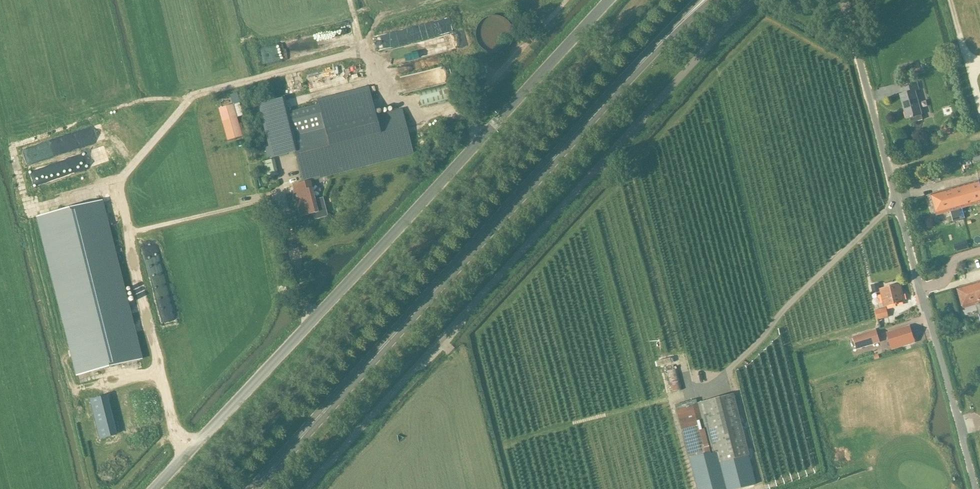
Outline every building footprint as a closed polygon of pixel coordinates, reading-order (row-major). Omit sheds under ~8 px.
[(921,68),(919,62),(904,66),(906,72),(921,68)] [(907,119),(912,117),(913,122),(923,120),(921,115),(915,91),(919,90),(917,83),(901,88),(902,94),(900,95),(907,119)] [(450,85),(418,94),(422,106),(454,98),(450,85)] [(295,152),(303,182),(310,181),(413,155),(402,109),(376,116),(368,86),(317,99),(318,105),(286,113),(282,99),(258,105),(272,158),(295,152)] [(218,110),(227,141),(242,137),(233,106),(218,110)] [(274,159),(262,162),(266,178),(278,175),(274,159)] [(315,200),(310,181),(303,182),(292,185),(293,187),(293,200),(296,200),(300,217),(313,214),(314,220),(327,216),(323,198),(315,200)] [(931,195),(937,215),(950,212),(953,221),(965,218),(962,208),(977,204),(979,203),(979,188),(978,182),(931,195)] [(38,218),(56,290),(78,375),(140,360),(100,202),(38,218)] [(876,281),(870,282),(871,291),(878,288),(876,281)] [(957,288),(963,309),(976,305),(979,320),(979,282),(957,288)] [(880,290),(884,307),(905,302),(900,285),(880,290)] [(886,308),(875,310),(877,320),(889,318),(886,308)] [(910,327),(887,334),(892,349),(914,342),(910,327)] [(852,340),(856,351),(880,342),(876,331),(852,340)] [(683,390),(678,370),(667,372),(672,392),(683,390)] [(743,372),(771,484),(775,483),(747,370),(743,372)] [(675,410),(696,488),(739,488),(755,485),(748,455),(732,395),(699,404),(697,404),(676,410),(675,410)] [(111,400),(95,403),(107,447),(122,444),(118,426),(123,425),(117,410),(112,411),(111,400)]
